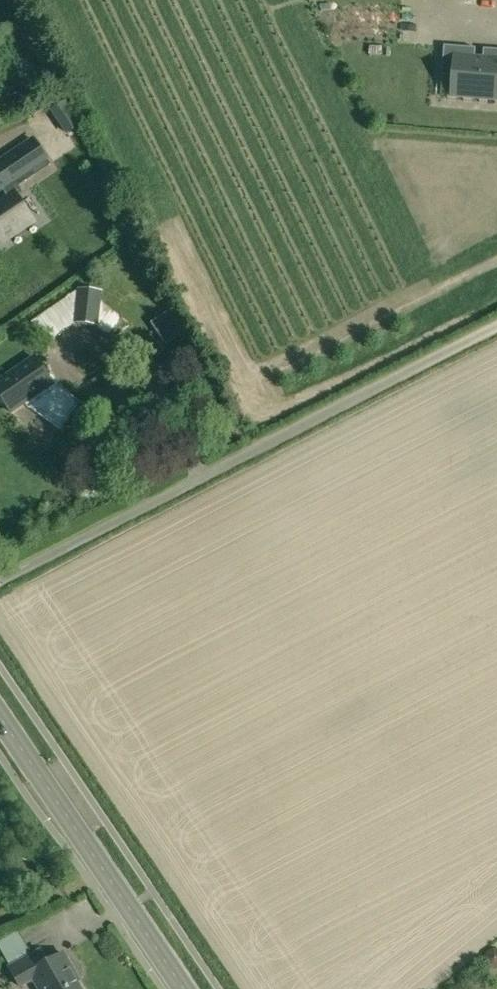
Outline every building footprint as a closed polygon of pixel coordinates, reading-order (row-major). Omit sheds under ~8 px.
[(484,49),(483,59),(475,59),(476,49),(444,46),(442,76),(454,77),(453,92),(449,92),(448,100),(456,100),(456,97),(464,98),(464,101),(472,102),(472,98),(480,99),(479,102),(487,103),(488,99),(496,100),(495,103),(496,104),(496,50),(484,49)] [(77,116),(67,100),(54,109),(64,125),(77,116)] [(8,233),(10,237),(33,222),(15,195),(21,190),(18,185),(34,175),(31,171),(35,169),(21,148),(0,162),(0,187),(8,197),(0,202),(0,238),(8,233)] [(103,293),(77,290),(74,324),(100,327),(103,293)] [(169,310),(151,323),(166,345),(184,332),(169,310)] [(11,412),(27,401),(31,407),(30,407),(60,429),(78,403),(82,405),(83,404),(77,400),(72,396),(68,392),(63,387),(61,385),(60,385),(61,386),(53,392),(49,386),(52,384),(34,357),(0,380),(0,396),(11,412)] [(0,943),(0,950),(20,985),(33,978),(39,988),(81,988),(72,972),(74,971),(64,953),(48,962),(41,949),(31,955),(18,933),(0,943)] [(488,967),(495,969),(496,968),(496,948),(492,948),(485,951),(483,960),(488,967)]
